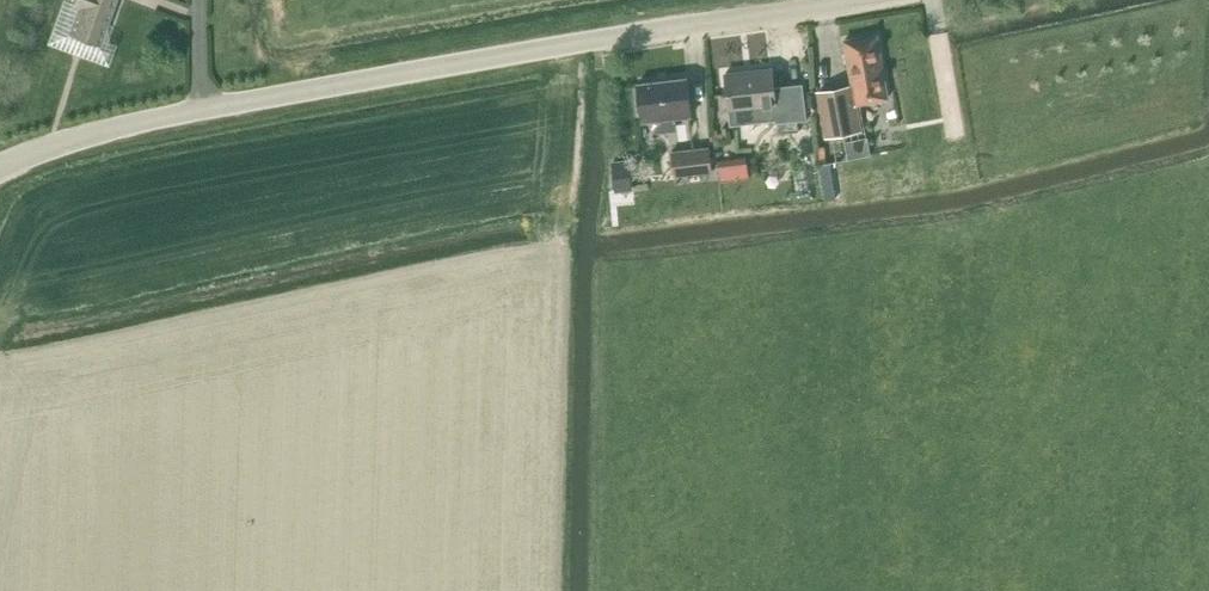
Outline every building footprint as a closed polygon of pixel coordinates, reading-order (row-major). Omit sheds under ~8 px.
[(73,5),(77,6),(68,31),(97,43),(113,0),(75,0),(73,5)] [(857,104),(888,99),(877,35),(845,40),(854,87),(818,94),(826,136),(862,130),(857,104)] [(772,68),(726,73),(732,125),(777,119),(778,122),(806,119),(802,84),(775,88),(772,68)] [(643,122),(658,120),(659,131),(677,129),(676,118),(692,116),(688,78),(638,84),(643,122)] [(713,171),(711,147),(672,151),(674,175),(713,171)] [(818,166),(818,154),(806,154),(806,166),(818,166)] [(749,177),(747,157),(718,160),(720,181),(749,177)] [(630,161),(612,162),(615,193),(633,191),(630,161)]
